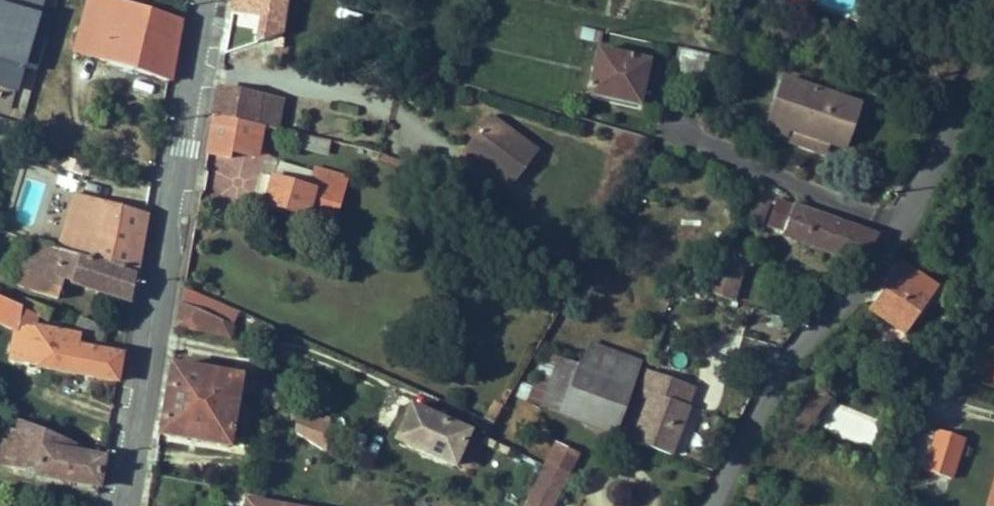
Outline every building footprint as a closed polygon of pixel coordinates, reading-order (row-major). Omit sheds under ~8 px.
[(42,0),(0,0),(0,88),(18,93),(24,70),(35,73),(49,19),(38,16),(42,0)] [(191,13),(141,0),(95,0),(82,46),(180,75),(191,13)] [(642,41),(594,28),(582,71),(631,84),(642,41)] [(701,36),(674,29),(668,59),(693,64),(701,36)] [(706,37),(701,36),(693,64),(699,66),(706,37)] [(785,113),(787,107),(827,120),(842,125),(855,82),(782,57),(766,107),(785,113)] [(282,81),(217,68),(212,98),(229,101),(237,103),(251,106),(272,110),(276,111),(282,81)] [(489,90),(470,121),(495,136),(490,144),(516,161),(540,122),(489,90)] [(231,131),(237,103),(229,101),(212,98),(205,134),(230,139),(231,131)] [(246,134),(251,106),(237,103),(231,131),(246,134)] [(827,120),(787,107),(785,113),(783,119),(823,133),(827,120)] [(465,129),(490,144),(495,136),(470,121),(465,129)] [(315,150),(274,139),(272,145),(262,180),(332,201),(342,165),(313,157),(315,150)] [(262,180),(272,145),(262,143),(253,177),(262,180)] [(776,175),(746,164),(736,193),(764,204),(776,175)] [(876,210),(779,175),(769,201),(785,207),(784,211),(864,240),(883,213),(876,210)] [(158,208),(84,188),(72,222),(86,228),(81,248),(147,268),(158,208)] [(86,228),(72,222),(66,243),(81,248),(86,228)] [(50,238),(39,234),(25,280),(65,293),(71,278),(141,299),(147,268),(81,248),(66,243),(50,238)] [(755,256),(760,243),(738,234),(736,241),(722,235),(719,242),(746,253),(755,256)] [(913,242),(906,238),(897,254),(902,258),(913,242)] [(741,268),(746,253),(719,242),(713,258),(741,268)] [(944,261),(913,242),(902,258),(897,254),(895,253),(878,278),(915,304),(944,261)] [(735,284),(741,268),(713,258),(707,274),(735,284)] [(915,304),(878,278),(877,278),(871,284),(911,310),(915,304)] [(230,303),(179,280),(174,308),(207,314),(211,302),(229,308),(230,303)] [(0,294),(0,319),(23,328),(29,306),(17,301),(0,294)] [(20,295),(17,301),(29,306),(46,312),(47,313),(56,316),(59,307),(32,296),(20,295)] [(226,317),(229,308),(211,302),(207,314),(226,317)] [(46,312),(29,306),(23,328),(18,361),(126,380),(132,350),(95,344),(96,337),(72,328),(44,323),(46,312)] [(564,392),(589,325),(553,313),(529,379),(564,392)] [(624,417),(642,370),(628,365),(636,342),(601,329),(576,397),(624,417)] [(642,370),(650,346),(636,342),(628,365),(642,370)] [(237,356),(167,343),(163,368),(234,380),(237,356)] [(820,381),(827,371),(818,365),(816,367),(811,375),(820,381)] [(234,380),(163,368),(158,400),(155,417),(228,428),(234,380)] [(835,377),(827,371),(820,381),(811,375),(804,386),(821,398),(835,377)] [(671,459),(697,391),(651,373),(624,441),(671,459)] [(467,405),(409,381),(395,415),(416,424),(431,430),(453,439),(467,405)] [(821,398),(804,386),(788,408),(794,413),(799,406),(810,414),(821,398)] [(297,396),(295,415),(321,435),(325,401),(297,396)] [(934,400),(922,438),(950,446),(964,408),(934,400)] [(30,418),(10,409),(2,461),(22,465),(30,418)] [(321,435),(295,415),(288,465),(318,469),(321,435)] [(86,442),(30,418),(22,465),(44,470),(44,473),(107,485),(112,452),(85,447),(86,442)] [(431,430),(416,424),(414,430),(429,436),(431,430)] [(555,425),(548,439),(545,445),(553,450),(564,456),(575,435),(555,425)] [(553,450),(545,445),(519,490),(529,495),(553,450)] [(564,456),(553,450),(529,495),(540,500),(564,456)] [(315,494),(244,479),(239,505),(313,505),(315,494)] [(572,498),(569,505),(597,505),(572,498)]
